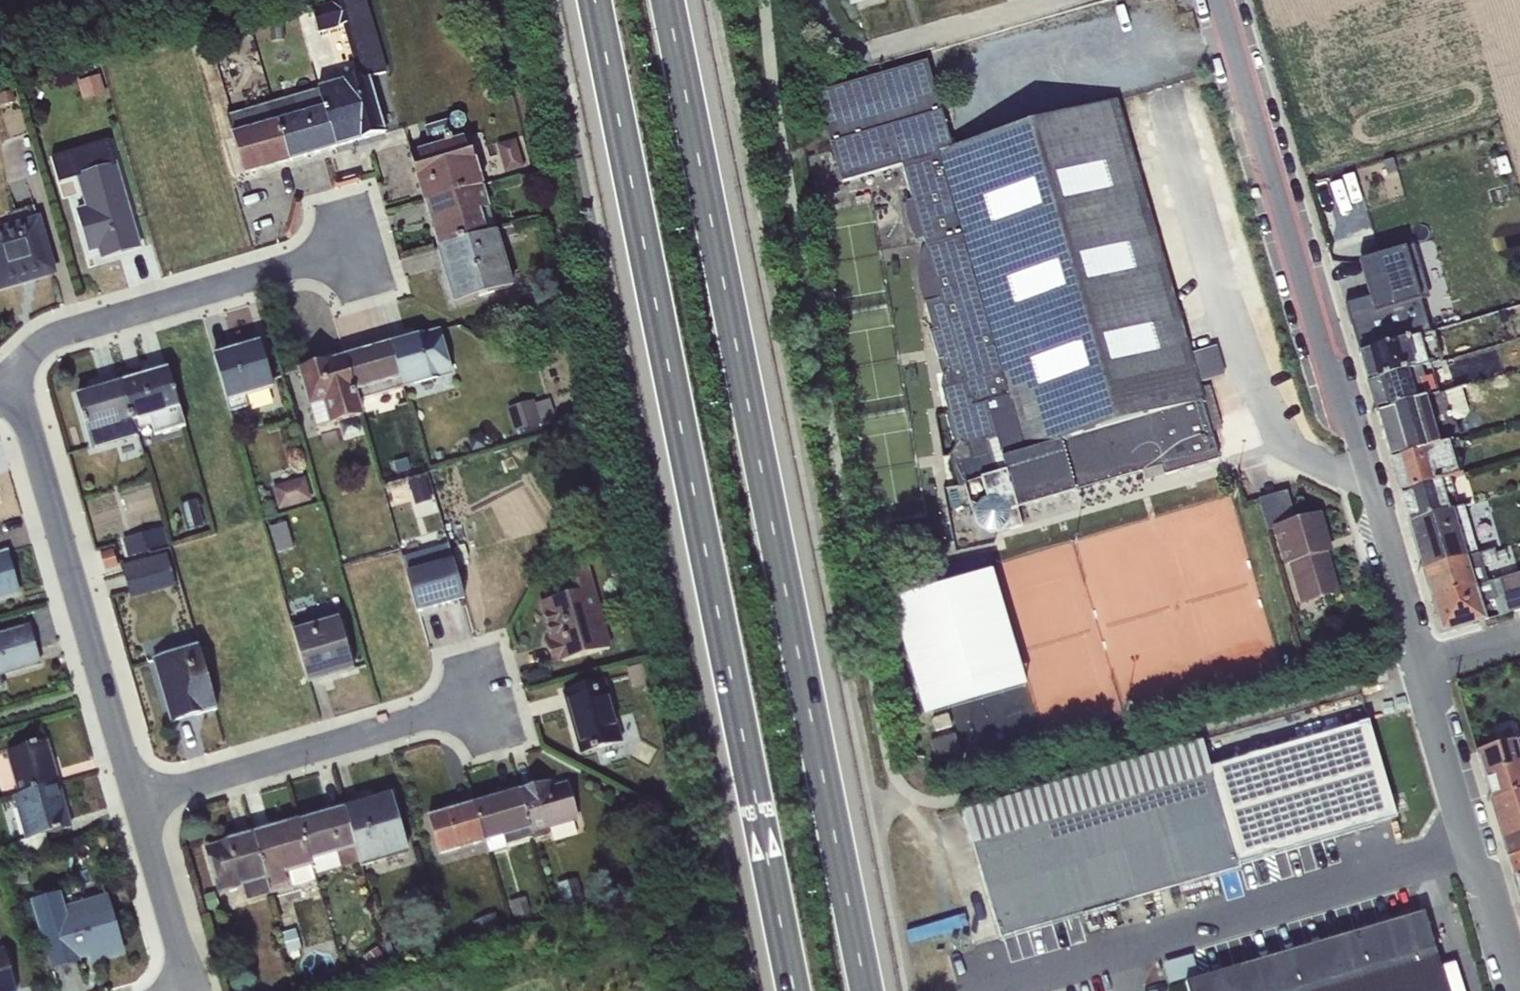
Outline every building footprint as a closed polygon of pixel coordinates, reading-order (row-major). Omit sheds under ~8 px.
[(336,147),(385,132),(369,77),(386,72),(365,0),(348,0),(311,10),(318,33),(342,27),(357,78),(319,89),(336,147)] [(940,152),(952,148),(927,62),(816,94),(841,183),(901,166),(912,201),(923,240),(924,245),(940,299),(924,304),(933,331),(930,332),(938,361),(943,360),(946,371),(941,380),(943,386),(940,386),(948,413),(946,414),(956,446),(950,456),(962,485),(996,475),(991,457),(1000,454),(985,403),(1009,396),(940,152)] [(99,76),(76,82),(83,101),(105,95),(99,76)] [(319,89),(272,103),(290,161),(336,147),(319,89)] [(1115,100),(952,148),(940,152),(1009,396),(985,403),(1000,454),(1001,457),(1006,472),(1016,508),(1072,491),(1142,471),(1144,480),(1163,474),(1164,475),(1219,459),(1201,399),(1115,100)] [(290,161),(272,103),(226,116),(243,174),(290,161)] [(424,203),(483,185),(459,118),(425,128),(431,147),(410,154),(424,203)] [(109,140),(70,152),(78,177),(86,207),(77,210),(89,251),(98,249),(101,259),(140,247),(109,140)] [(515,140),(497,144),(505,173),(523,169),(515,140)] [(58,183),(78,177),(70,152),(51,157),(58,183)] [(483,185),(424,203),(438,248),(496,231),(483,185)] [(905,203),(905,214),(909,228),(918,241),(923,240),(912,201),(905,203)] [(0,227),(0,288),(53,273),(37,217),(0,227)] [(496,231),(438,248),(454,304),(513,286),(496,231)] [(918,262),(917,273),(920,288),(924,304),(940,299),(924,245),(922,250),(918,262)] [(1356,302),(1344,305),(1359,355),(1418,338),(1430,334),(1420,302),(1429,299),(1413,246),(1364,261),(1358,262),(1369,298),(1372,311),(1360,314),(1356,302)] [(1360,314),(1372,311),(1369,298),(1356,302),(1360,314)] [(438,330),(390,344),(403,388),(452,375),(438,330)] [(1430,334),(1418,338),(1425,367),(1429,366),(1441,362),(1434,333),(1430,334)] [(1425,367),(1418,338),(1359,355),(1368,384),(1425,367)] [(259,343),(213,357),(230,412),(248,406),(245,397),(273,390),(259,343)] [(390,344),(344,357),(357,400),(403,388),(390,344)] [(1216,346),(1189,354),(1197,384),(1224,376),(1216,346)] [(357,400),(344,357),(299,370),(316,429),(362,417),(357,400)] [(1425,367),(1368,384),(1376,412),(1438,394),(1429,366),(1425,367)] [(167,370),(122,383),(133,423),(149,418),(154,436),(184,427),(167,370)] [(133,423),(122,383),(77,396),(92,449),(137,436),(133,423)] [(1443,392),(1453,423),(1457,422),(1465,419),(1469,412),(1461,386),(1443,392)] [(1438,394),(1376,412),(1379,425),(1385,423),(1387,430),(1382,432),(1390,461),(1448,444),(1462,440),(1457,422),(1453,423),(1443,392),(1438,394)] [(550,399),(506,408),(514,432),(521,431),(522,435),(557,423),(550,399)] [(1448,444),(1390,461),(1400,495),(1449,480),(1457,477),(1448,444)] [(996,475),(1006,472),(1001,457),(1000,454),(991,457),(996,475)] [(1006,472),(996,475),(962,485),(970,506),(976,506),(973,510),(973,516),(973,522),(976,526),(978,531),(984,533),(990,534),(995,534),(1022,526),(1016,508),(1006,472)] [(424,476),(408,481),(415,505),(431,500),(424,476)] [(305,477),(271,488),(278,512),(312,502),(305,477)] [(1449,480),(1400,495),(1408,523),(1457,509),(1449,480)] [(1264,522),(1291,514),(1293,513),(1287,491),(1258,500),(1264,522)] [(196,500),(179,505),(186,531),(203,526),(196,500)] [(1457,509),(1408,523),(1422,571),(1478,554),(1464,506),(1457,509)] [(1291,514),(1264,522),(1268,530),(1272,529),(1282,566),(1293,564),(1303,602),(1335,593),(1324,554),(1328,552),(1318,516),(1294,523),(1291,514)] [(286,524),(271,528),(278,553),(293,549),(286,524)] [(162,528),(122,540),(128,557),(167,546),(162,528)] [(447,544),(403,557),(418,612),(463,599),(447,544)] [(1478,554),(1422,571),(1431,600),(1487,583),(1482,568),(1497,563),(1494,550),(1478,554)] [(113,551),(100,554),(104,571),(117,567),(113,551)] [(19,594),(7,552),(0,554),(0,600),(19,594)] [(166,553),(121,565),(130,598),(175,586),(166,553)] [(565,596),(540,603),(553,664),(610,648),(588,567),(560,574),(565,596)] [(992,571),(889,601),(923,717),(1026,687),(992,571)] [(1431,600),(1441,633),(1484,621),(1479,601),(1503,594),(1508,614),(1519,610),(1519,573),(1487,583),(1431,600)] [(336,612),(291,625),(308,683),(353,670),(336,612)] [(0,634),(0,675),(39,664),(28,626),(0,634)] [(198,647),(153,660),(171,723),(216,710),(198,647)] [(641,664),(626,669),(632,688),(647,684),(641,664)] [(605,680),(563,692),(581,752),(622,741),(605,680)] [(1368,722),(1210,768),(1238,865),(1258,859),(1293,849),(1396,819),(1368,723),(1368,722)] [(955,732),(929,740),(934,756),(960,749),(955,732)] [(1519,766),(1519,740),(1476,753),(1483,777),(1519,766)] [(17,794),(58,782),(46,741),(5,752),(17,794)] [(1238,865),(1210,768),(1202,742),(962,813),(999,941),(1014,936),(1209,878),(1209,879),(1240,870),(1238,865)] [(1483,777),(1491,801),(1519,793),(1519,766),(1483,777)] [(58,782),(17,794),(12,796),(25,840),(45,834),(70,827),(58,782)] [(551,782),(519,791),(531,837),(532,840),(549,835),(547,830),(577,821),(566,783),(553,787),(551,782)] [(519,791),(474,804),(484,842),(487,853),(531,837),(519,791)] [(1491,801),(1502,840),(1519,834),(1519,793),(1491,801)] [(390,795),(344,808),(359,862),(360,868),(407,853),(390,795)] [(484,842),(474,804),(428,818),(439,856),(484,842)] [(344,808),(299,821),(314,874),(359,862),(344,808)] [(299,821),(253,835),(269,894),(315,880),(314,874),(299,821)] [(45,834),(25,840),(17,842),(21,858),(50,851),(45,834)] [(1502,840),(1508,859),(1519,856),(1519,834),(1502,840)] [(269,894),(253,835),(207,849),(220,894),(242,888),(246,901),(269,894)] [(1508,859),(1513,878),(1519,877),(1519,856),(1508,859)] [(576,879),(556,884),(564,913),(584,908),(576,879)] [(60,893),(31,901),(52,969),(78,961),(77,960),(89,956),(91,963),(122,954),(106,898),(65,910),(60,893)] [(525,898),(508,903),(513,918),(517,917),(519,922),(529,919),(525,898)] [(494,913),(472,922),(478,938),(500,929),(494,913)] [(1184,983),(1187,990),(1446,990),(1434,949),(1423,913),(1184,983)] [(294,925),(279,928),(286,954),(301,950),(294,925)] [(0,949),(0,990),(16,990),(4,948),(0,949)] [(376,948),(362,957),(373,972),(387,962),(376,948)] [(1193,955),(1163,964),(1169,984),(1199,975),(1193,955)]
